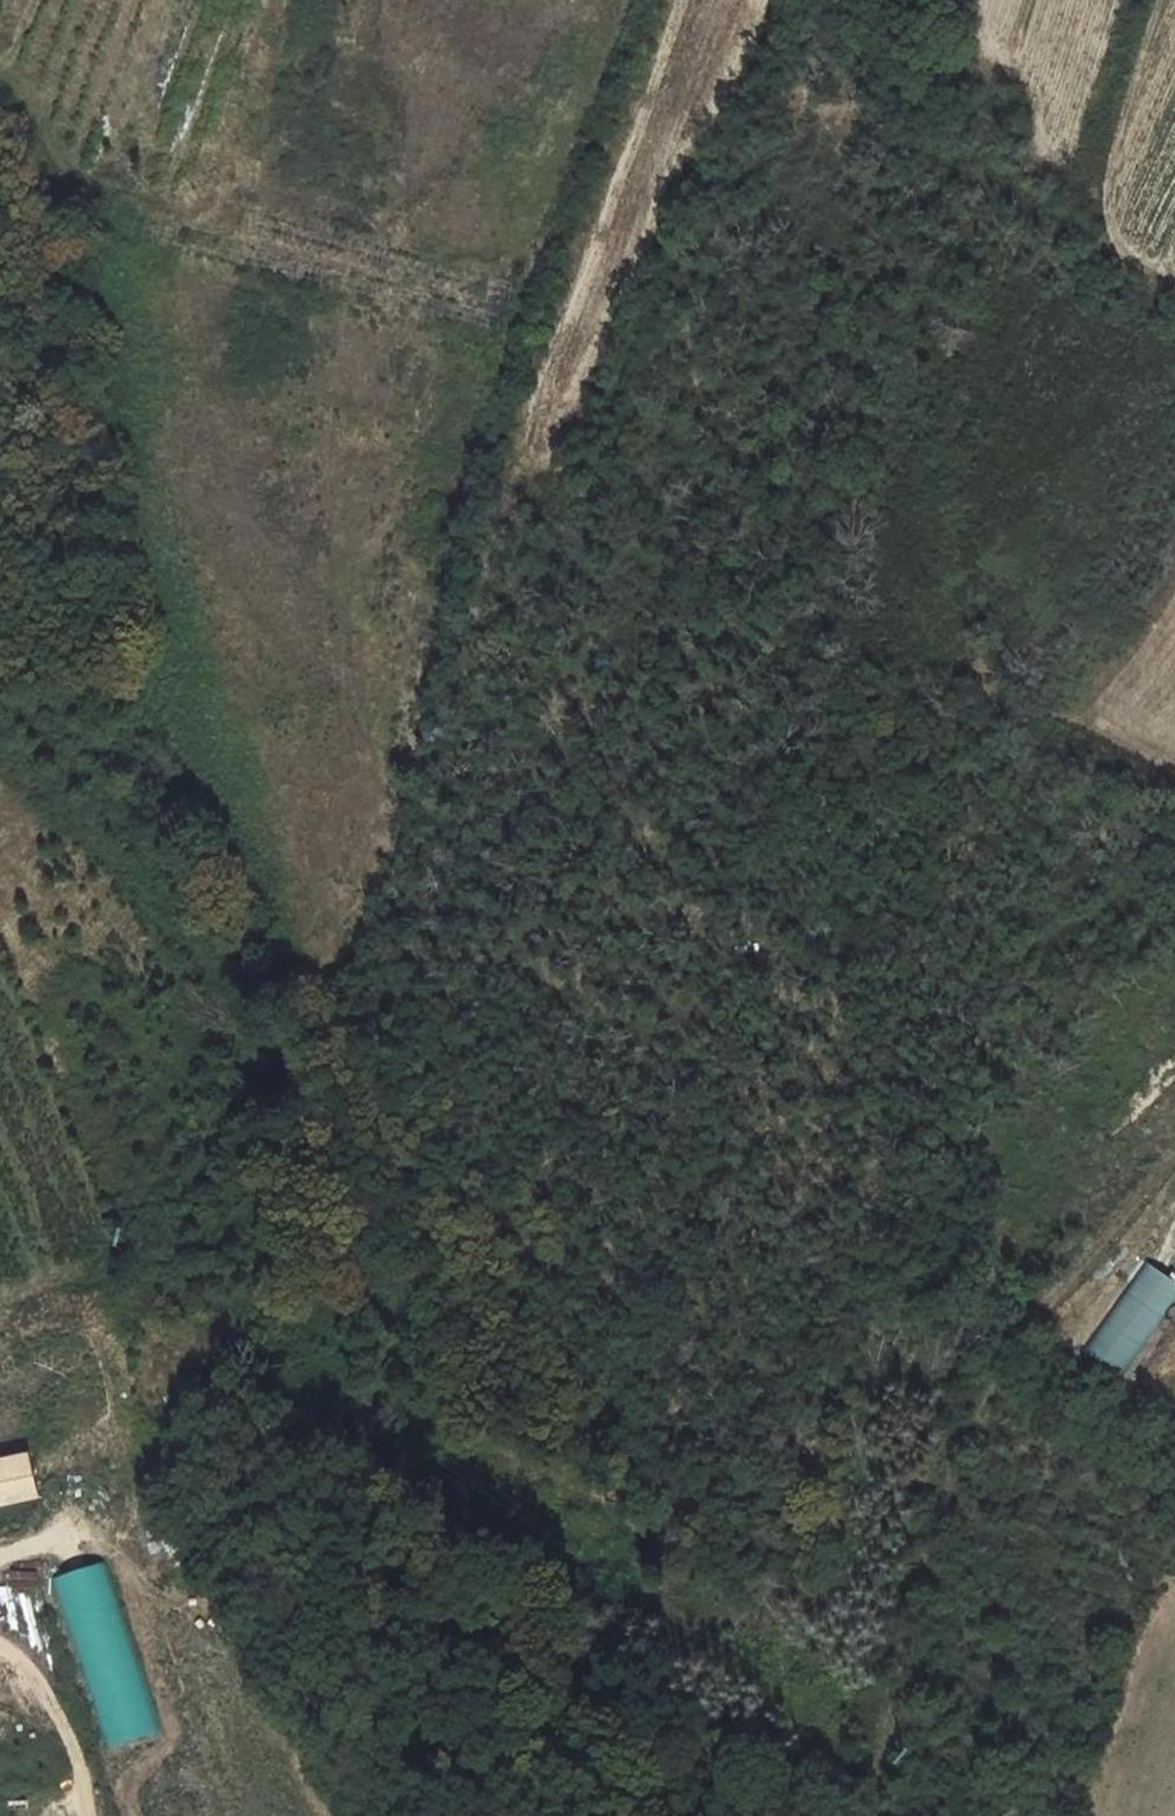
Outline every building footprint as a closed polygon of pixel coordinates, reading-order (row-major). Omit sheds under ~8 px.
[(1146,1265),(1085,1348),(1121,1374),(1174,1299),(1174,1286),(1146,1265)] [(0,1460),(0,1503),(38,1496),(29,1454),(0,1460)] [(105,1563),(54,1579),(109,1748),(161,1731),(105,1563)]
